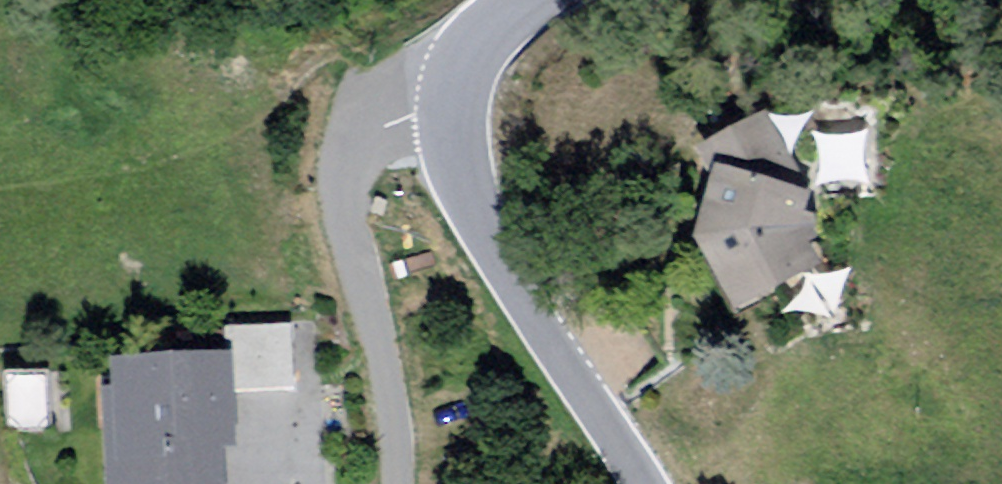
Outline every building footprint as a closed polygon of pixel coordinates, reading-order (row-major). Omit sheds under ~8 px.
[(719,183),(700,243),(739,313),(818,271),(800,237),(812,197),(767,120),(704,157),(719,183)] [(118,483),(226,483),(224,449),(241,448),(235,361),(120,368),(121,393),(112,393),(118,483)]
